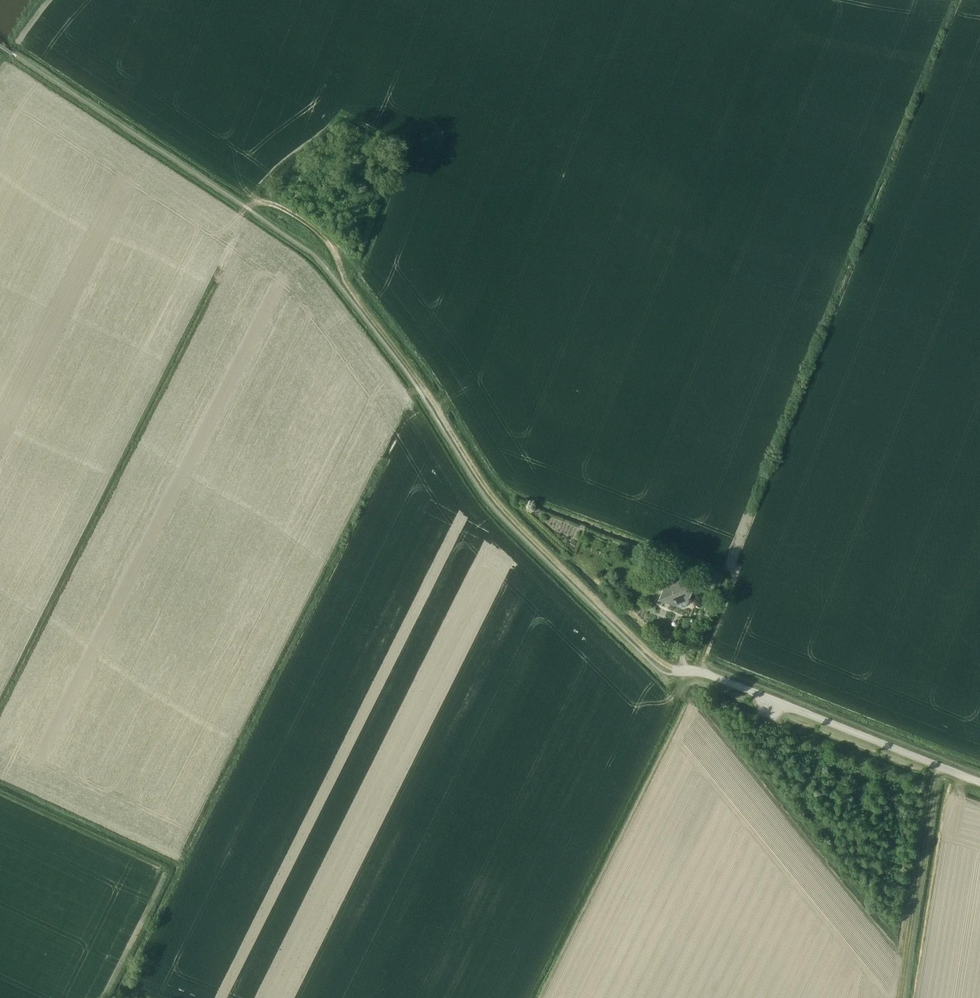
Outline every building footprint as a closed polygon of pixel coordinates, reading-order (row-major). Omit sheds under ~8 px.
[(696,584),(679,577),(666,582),(659,599),(682,609),(686,607),(696,584)] [(675,632),(664,627),(660,635),(671,640),(675,632)]
